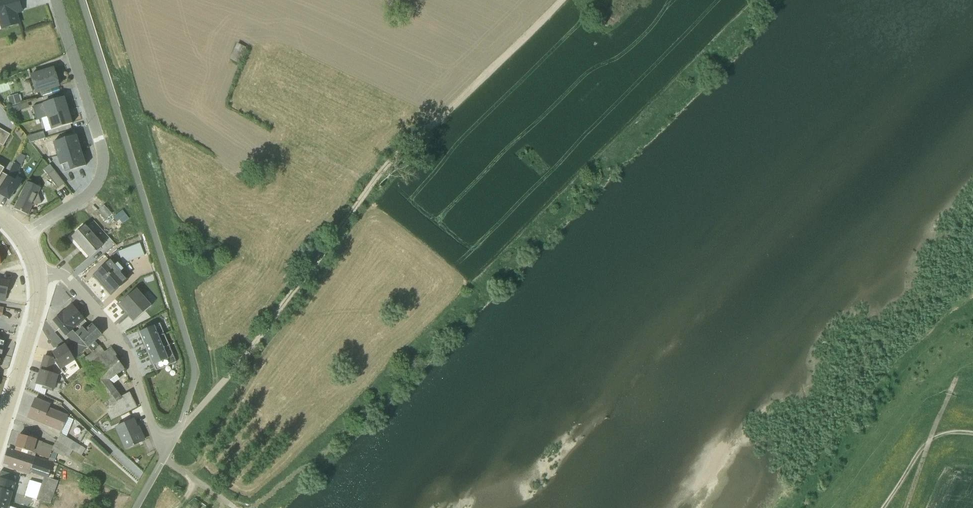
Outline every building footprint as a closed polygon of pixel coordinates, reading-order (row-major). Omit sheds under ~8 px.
[(1,30),(19,24),(16,15),(22,13),(18,0),(14,0),(0,4),(0,26),(1,30)] [(31,76),(36,93),(58,86),(58,84),(59,83),(58,79),(56,78),(53,69),(31,76)] [(8,98),(11,107),(21,104),(18,95),(8,98)] [(46,118),(68,111),(64,97),(42,103),(42,105),(40,110),(45,113),(46,118)] [(30,108),(28,102),(9,108),(10,114),(30,108)] [(46,132),(72,124),(68,111),(46,118),(41,119),(46,132)] [(1,129),(0,130),(0,144),(3,146),(9,134),(1,129)] [(29,134),(31,141),(46,136),(44,130),(29,134)] [(53,143),(57,157),(80,149),(76,136),(53,143)] [(80,149),(57,157),(60,166),(62,165),(65,173),(85,166),(80,149)] [(26,157),(19,153),(7,176),(0,188),(0,195),(9,201),(15,191),(17,192),(21,185),(20,184),(23,180),(17,176),(26,157)] [(52,167),(46,159),(37,166),(43,174),(52,167)] [(53,171),(48,175),(57,188),(63,184),(53,171)] [(38,196),(41,188),(27,182),(15,209),(27,215),(31,206),(33,206),(41,203),(38,196)] [(84,226),(72,237),(90,257),(103,245),(97,239),(104,232),(99,227),(92,234),(84,226)] [(123,264),(144,256),(139,244),(118,252),(123,264)] [(111,261),(94,276),(111,295),(128,281),(111,261)] [(151,306),(136,289),(119,304),(128,315),(127,316),(133,322),(151,306)] [(72,305),(54,321),(65,336),(67,336),(70,340),(76,335),(73,331),(84,319),(72,305)] [(92,352),(96,358),(105,352),(99,345),(99,346),(95,342),(102,335),(92,324),(85,330),(83,328),(76,335),(87,348),(92,352)] [(176,362),(173,357),(159,324),(139,332),(156,371),(157,371),(161,369),(176,362)] [(87,348),(76,335),(70,340),(73,344),(68,349),(75,358),(87,348)] [(45,356),(40,370),(58,375),(59,376),(63,373),(61,370),(76,360),(75,358),(68,349),(65,345),(52,353),(56,359),(45,356)] [(116,355),(112,348),(105,352),(96,358),(83,368),(97,387),(95,389),(99,394),(114,387),(112,385),(120,380),(117,375),(124,368),(115,356),(116,355)] [(83,368),(96,358),(92,352),(80,361),(83,368)] [(53,392),(58,375),(40,370),(36,385),(43,387),(42,388),(53,392)] [(105,409),(111,420),(137,408),(129,392),(121,397),(114,387),(99,394),(104,402),(107,400),(111,405),(105,409)] [(50,405),(35,399),(28,417),(61,431),(62,434),(66,437),(73,420),(67,417),(68,415),(49,407),(50,405)] [(133,420),(116,427),(125,449),(143,441),(133,420)] [(27,437),(18,434),(14,447),(35,453),(34,458),(54,463),(57,454),(63,457),(66,454),(53,446),(43,443),(43,442),(37,440),(38,437),(28,434),(27,437)] [(61,434),(57,441),(81,456),(85,449),(61,434)] [(53,446),(66,454),(69,456),(72,451),(57,441),(53,446)] [(7,468),(29,475),(35,453),(16,448),(15,451),(8,448),(7,448),(3,464),(8,466),(7,468)] [(58,465),(34,458),(30,474),(44,478),(42,484),(37,499),(50,504),(58,481),(53,479),(58,465)] [(0,471),(0,473),(0,504),(9,507),(9,506),(16,483),(15,483),(16,477),(11,476),(11,474),(0,471)] [(36,500),(42,484),(29,480),(24,496),(36,500)] [(63,498),(61,497),(59,501),(55,500),(53,505),(61,507),(64,501),(63,500),(63,498)]
